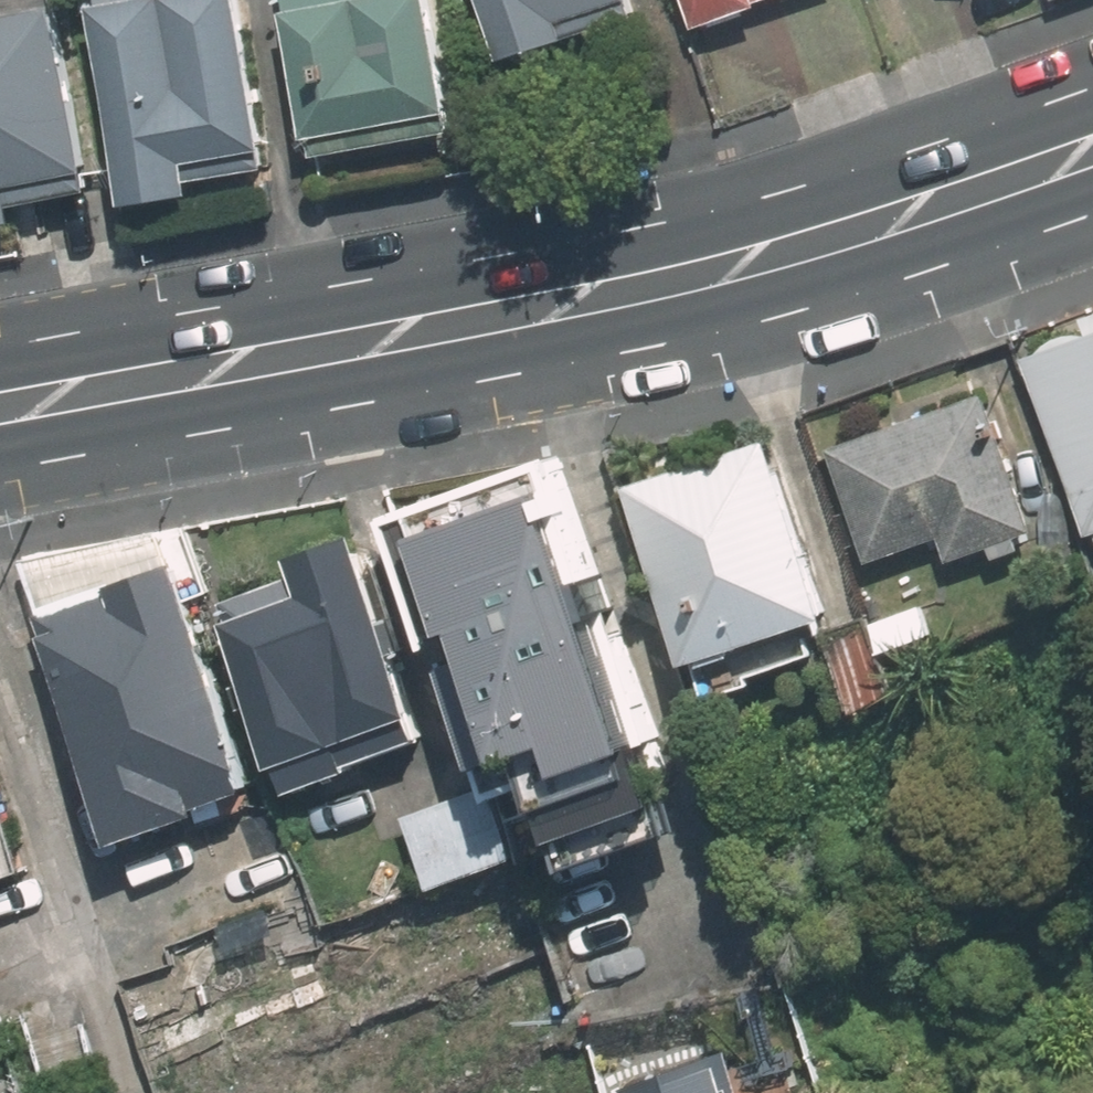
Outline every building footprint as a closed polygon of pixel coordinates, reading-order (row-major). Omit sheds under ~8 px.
[(207,0),(107,0),(110,18),(100,20),(134,217),(204,205),(200,187),(274,173),(272,160),(273,160),(245,0),(219,0),(208,2),(207,0)] [(295,22),(289,23),(310,148),(315,148),(319,163),(453,141),(449,124),(455,123),(434,0),(292,0),(295,22)] [(639,22),(630,0),(486,0),(512,72),(568,51),(567,48),(639,22)] [(702,36),(763,14),(763,12),(797,0),(689,0),(702,36)] [(62,19),(0,31),(0,237),(25,233),(21,211),(95,198),(62,19)] [(1033,356),(1092,524),(1092,334),(1033,356)] [(989,391),(832,447),(873,558),(945,532),(954,557),(1038,527),(989,391)] [(760,679),(748,646),(838,613),(775,436),(635,487),(698,663),(706,660),(719,693),(760,679)] [(493,786),(496,795),(663,735),(601,564),(584,570),(543,458),(393,511),(493,786)] [(166,567),(153,532),(27,556),(48,617),(41,618),(121,839),(177,819),(204,896),(276,871),(248,795),(221,805),(218,796),(258,781),(179,562),(166,567)] [(293,788),(430,740),(420,710),(422,710),(358,533),(292,556),(300,574),(226,601),(232,619),(228,620),(278,762),(283,760),(293,788)] [(904,695),(877,622),(834,638),(860,710),(904,695)] [(518,855),(496,795),(493,786),(408,816),(433,885),(518,855)] [(602,808),(552,824),(570,878),(620,863),(602,808)] [(15,873),(7,850),(14,848),(0,811),(0,879),(15,873)] [(0,983),(0,1025),(13,1020),(0,983)] [(626,1090),(627,1092),(739,1092),(725,1054),(626,1090)]
